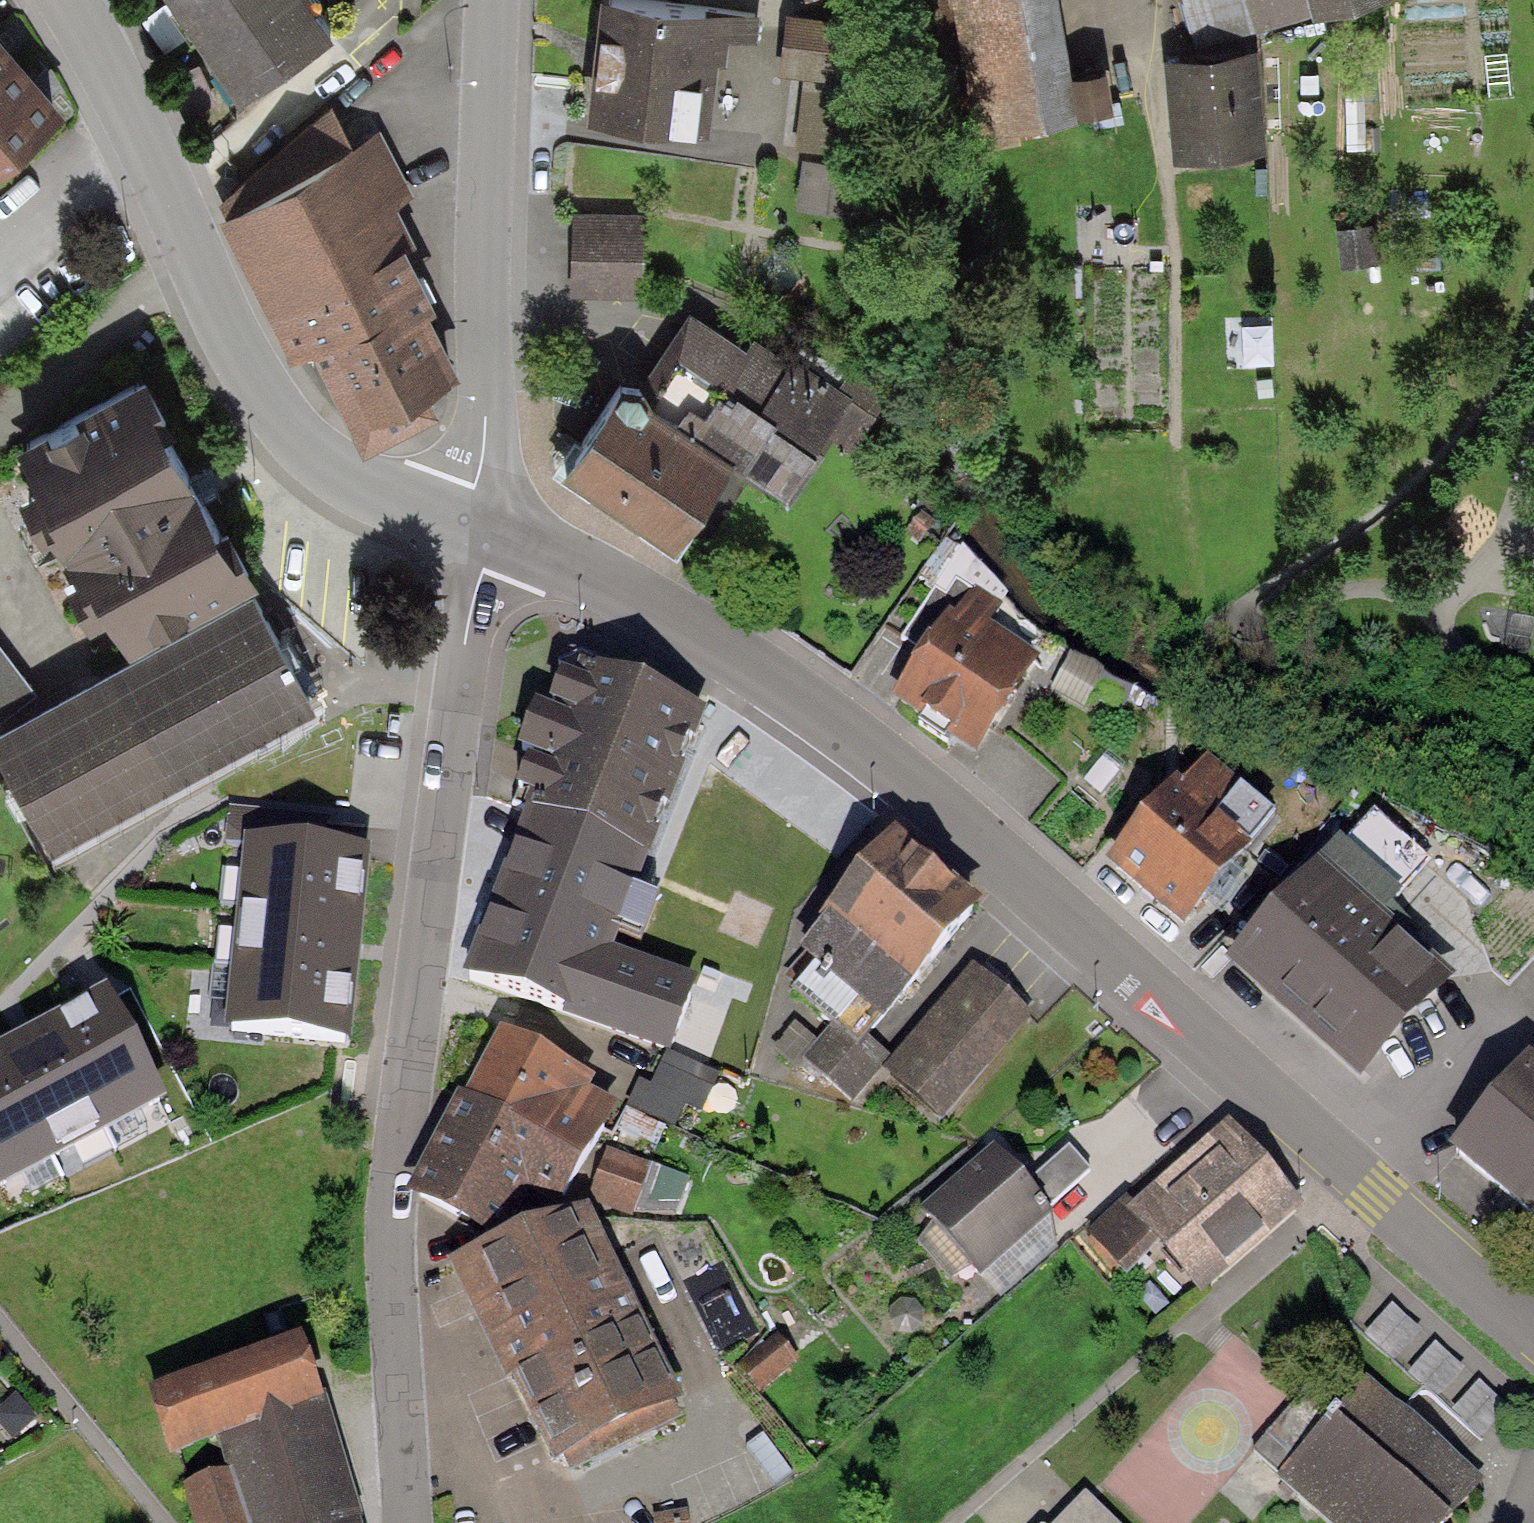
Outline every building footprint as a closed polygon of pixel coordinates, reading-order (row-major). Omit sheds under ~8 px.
[(332,0),(190,0),(238,68),(333,2),(332,0)] [(723,0),(600,0),(584,103),(708,122),(719,51),(726,52),(729,31),(757,36),(762,6),(723,0)] [(1060,0),(953,0),(975,128),(1079,111),(1077,102),(1070,62),(1060,0)] [(1251,0),(1186,0),(1199,45),(1258,38),(1256,21),(1251,0)] [(1256,21),(1333,0),(1251,0),(1256,21)] [(854,13),(787,4),(779,66),(803,69),(846,73),(854,13)] [(0,20),(0,153),(66,96),(0,20)] [(1199,45),(1162,49),(1172,153),(1266,143),(1258,38),(1199,45)] [(1106,56),(1070,62),(1077,102),(1113,96),(1106,56)] [(803,69),(795,142),(839,147),(846,73),(803,69)] [(218,188),(230,201),(357,134),(331,97),(218,188)] [(230,201),(216,208),(291,348),(312,337),(365,437),(439,398),(425,373),(460,355),(429,295),(437,291),(408,234),(415,230),(397,195),(411,187),(378,123),(357,134),(230,201)] [(866,160),(802,153),(798,202),(862,208),(866,160)] [(573,206),(570,289),(642,291),(645,208),(573,206)] [(1372,219),(1337,223),(1342,264),(1376,260),(1372,219)] [(673,531),(731,446),(787,484),(827,426),(852,388),(839,380),(793,349),(789,355),(754,331),(747,341),(689,302),(637,380),(620,368),(561,456),(673,531)] [(135,640),(254,578),(248,567),(260,560),(243,528),(237,531),(172,410),(177,407),(161,377),(148,353),(79,389),(81,392),(43,413),(42,410),(17,423),(26,440),(42,469),(24,478),(43,514),(56,508),(90,571),(78,578),(91,602),(110,592),(135,640)] [(853,357),(839,380),(852,388),(827,426),(852,442),(891,381),(853,357)] [(0,715),(0,741),(53,837),(317,694),(254,578),(135,640),(45,691),(0,715)] [(956,613),(971,590),(956,580),(945,595),(935,588),(901,638),(918,649),(928,634),(931,636),(949,609),(956,613)] [(1000,605),(974,586),(971,590),(956,613),(949,609),(931,636),(928,634),(918,649),(912,657),(915,660),(891,694),(976,753),(1042,657),(989,621),(1000,605)] [(0,634),(0,715),(45,691),(0,634)] [(527,751),(509,801),(654,856),(707,706),(568,647),(546,704),(534,699),(517,745),(527,751)] [(1103,672),(1071,653),(1051,687),(1083,705),(1103,672)] [(1278,816),(1206,754),(1182,781),(1176,776),(1105,860),(1183,926),(1278,816)] [(509,801),(505,800),(441,968),(669,1053),(701,970),(623,941),(654,856),(509,801)] [(983,901),(896,826),(821,912),(826,916),(798,949),(881,1020),(983,901)] [(244,833),(236,905),(363,918),(371,847),(244,833)] [(1402,891),(1339,834),(1225,959),(1360,1081),(1454,978),(1382,913),(1402,891)] [(236,905),(230,967),(357,979),(363,918),(236,905)] [(1037,1019),(973,964),(892,1057),(881,1070),(946,1125),(1037,1019)] [(351,1040),(357,979),(230,967),(224,1028),(351,1040)] [(48,1018),(106,1130),(168,1097),(116,998),(114,999),(108,987),(48,1018)] [(48,1018),(0,1044),(0,1060),(52,1159),(106,1130),(48,1018)] [(892,1057),(866,1035),(857,1045),(831,1023),(801,1058),(853,1103),(881,1070),(892,1057)] [(500,1026),(465,1093),(584,1156),(616,1102),(588,1087),(594,1075),(500,1026)] [(1529,1052),(1450,1148),(1533,1217),(1533,1057),(1529,1052)] [(52,1159),(0,1060),(0,1186),(52,1159)] [(556,1213),(584,1156),(465,1093),(459,1089),(405,1191),(496,1239),(556,1213)] [(1305,1205),(1228,1118),(1132,1202),(1126,1195),(1086,1230),(1127,1276),(1160,1247),(1202,1295),(1305,1205)] [(993,1143),(920,1206),(980,1275),(1053,1213),(1048,1207),(1026,1182),(993,1143)] [(1069,1145),(1026,1182),(1048,1207),(1091,1170),(1069,1145)] [(606,1146),(588,1200),(632,1216),(635,1210),(674,1219),(689,1176),(606,1146)] [(496,1239),(450,1259),(550,1463),(682,1399),(586,1200),(556,1213),(496,1239)] [(797,1358),(771,1329),(734,1363),(759,1392),(797,1358)] [(302,1334),(147,1384),(170,1455),(216,1440),(324,1404),(302,1334)] [(1366,1375),(1275,1478),(1327,1522),(1445,1522),(1484,1479),(1366,1375)] [(359,1521),(363,1519),(324,1404),(216,1440),(226,1469),(182,1484),(195,1522),(359,1522),(359,1521)] [(1087,1487),(1053,1522),(1123,1522),(1087,1487)]
